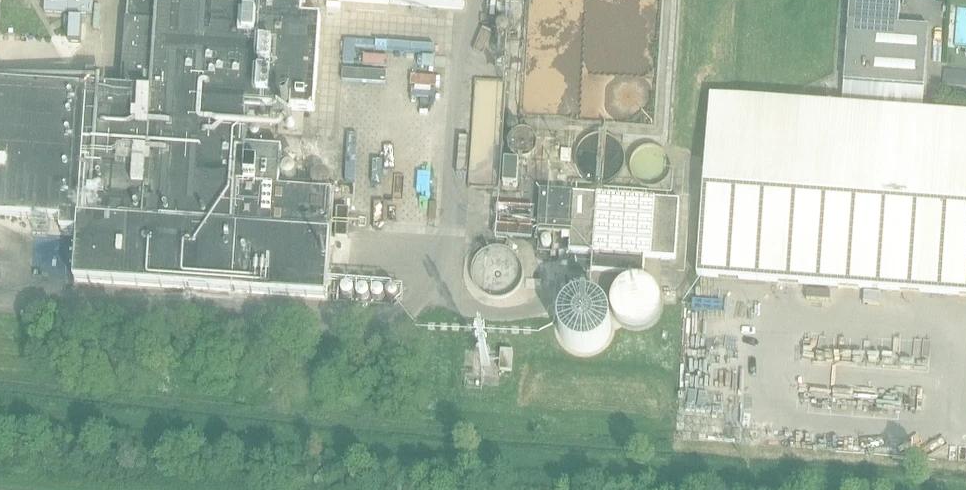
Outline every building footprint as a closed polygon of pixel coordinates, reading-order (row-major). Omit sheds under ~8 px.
[(332,192),(279,188),(281,149),(243,147),(245,105),(313,109),(319,16),(303,16),(303,0),(129,0),(128,20),(127,20),(123,67),(121,90),(87,87),(87,91),(0,83),(0,215),(60,220),(59,230),(77,231),(74,280),(232,291),(325,297),(329,237),(332,192)] [(44,11),(91,14),(92,0),(45,0),(44,11)] [(842,102),(923,108),(924,87),(928,27),(897,25),(899,5),(899,0),(849,0),(848,1),(843,81),(842,102)] [(71,18),(69,40),(81,41),(82,18),(71,18)] [(341,30),(340,55),(356,55),(357,41),(371,42),(371,31),(341,30)] [(390,61),(408,64),(411,35),(401,34),(400,48),(392,47),(390,61)] [(384,59),(385,47),(361,46),(360,57),(384,59)] [(338,61),(337,70),(376,71),(376,62),(338,61)] [(945,71),(944,86),(958,87),(959,72),(945,71)] [(698,276),(965,296),(965,115),(711,97),(698,276)] [(515,160),(522,161),(529,159),(534,152),(535,145),(532,137),(526,133),(518,133),(511,136),(507,143),(507,150),(510,156),(515,160)] [(589,183),(598,185),(608,183),(616,178),(622,169),(623,159),(621,150),(615,142),(607,138),(598,136),(589,138),(582,144),(577,151),(575,161),(577,170),(582,177),(589,183)] [(630,172),(633,180),(641,186),(651,188),(661,185),(668,178),(670,170),(669,162),(665,155),(659,150),(650,148),(642,149),(634,155),(630,163),(630,172)] [(503,186),(517,186),(519,162),(504,161),(503,186)] [(541,192),(537,250),(592,253),(645,256),(675,258),(679,201),(541,192)] [(529,219),(530,197),(498,196),(497,217),(529,219)] [(350,209),(337,208),(335,236),(348,237),(350,209)] [(486,297),(496,300),(506,298),(515,292),(521,284),(523,273),(521,263),(516,255),(508,250),(498,247),(489,249),(480,254),(474,261),(471,271),(472,281),(477,290),(486,297)] [(645,256),(592,253),(591,270),(643,273),(645,256)] [(660,305),(660,304),(659,300),(658,295),(656,291),(652,287),(648,284),(644,282),(635,280),(631,281),(626,283),(619,288),(616,292),(614,296),(612,304),(613,308),(614,314),(616,317),(619,321),(623,324),(627,326),(635,328),(639,328),(644,326),(652,322),(655,319),(657,315),(659,309),(660,305)] [(344,298),(346,298),(349,298),(352,296),(354,294),(354,290),(353,288),(351,286),(349,285),(347,285),(344,286),(342,287),(341,289),(341,291),(341,294),(342,296),(344,298)] [(358,297),(360,299),(365,299),(367,298),(368,296),(369,295),(369,292),(368,289),(366,287),(363,286),(360,287),(358,289),(357,291),(356,293),(357,296),(358,297)] [(372,298),(375,300),(378,300),(381,299),(384,297),(384,294),(384,291),(382,289),(381,288),(378,287),(375,288),(373,289),(372,290),(371,293),(371,296),(372,298)] [(388,299),(390,301),(392,301),(395,301),(397,300),(398,297),(399,295),(398,292),(396,290),(394,289),(392,289),(389,290),(387,291),(386,293),(386,296),(387,297),(388,299)] [(688,290),(688,303),(715,305),(716,292),(688,290)] [(608,314),(608,313),(607,312),(607,311),(606,311),(606,310),(605,309),(604,308),(603,308),(603,307),(602,307),(602,306),(601,306),(600,305),(599,304),(598,303),(597,303),(596,302),(595,302),(594,302),(594,301),(593,301),(592,301),(591,301),(590,300),(589,300),(588,300),(587,300),(586,300),(585,300),(584,300),(583,300),(582,300),(581,300),(580,300),(579,300),(578,301),(577,301),(576,301),(575,302),(574,302),(573,302),(572,303),(571,303),(570,304),(569,305),(568,306),(567,306),(567,307),(566,307),(566,308),(565,308),(564,309),(563,310),(563,311),(562,312),(562,313),(561,313),(561,314),(561,315),(560,315),(560,316),(560,317),(559,317),(559,318),(559,319),(559,320),(558,320),(558,321),(558,322),(558,323),(558,324),(558,325),(558,326),(558,327),(558,328),(558,329),(558,330),(558,331),(558,332),(558,333),(558,334),(559,334),(559,335),(559,336),(560,337),(560,338),(560,339),(561,339),(561,340),(561,341),(562,341),(562,342),(563,343),(564,344),(565,345),(565,346),(566,346),(566,347),(567,347),(567,348),(568,348),(569,349),(570,350),(571,350),(572,351),(573,351),(574,352),(575,352),(576,352),(576,353),(577,353),(578,353),(579,353),(580,353),(580,354),(581,354),(582,354),(583,354),(584,354),(585,354),(586,354),(587,354),(588,354),(589,354),(589,353),(590,353),(591,353),(592,353),(593,353),(594,352),(595,352),(596,351),(597,351),(598,351),(598,350),(599,350),(600,349),(601,349),(601,348),(602,348),(602,347),(603,347),(603,346),(604,346),(604,345),(605,345),(605,344),(606,344),(606,343),(607,342),(607,341),(608,341),(608,340),(608,339),(609,339),(609,338),(609,337),(610,337),(610,336),(610,335),(611,334),(611,333),(611,332),(611,331),(611,330),(611,329),(612,328),(612,327),(612,326),(612,325),(611,324),(611,323),(611,322),(611,321),(611,320),(611,319),(610,319),(610,318),(610,317),(609,316),(609,315),(608,314)] [(513,351),(502,350),(500,372),(512,372),(513,351)]
